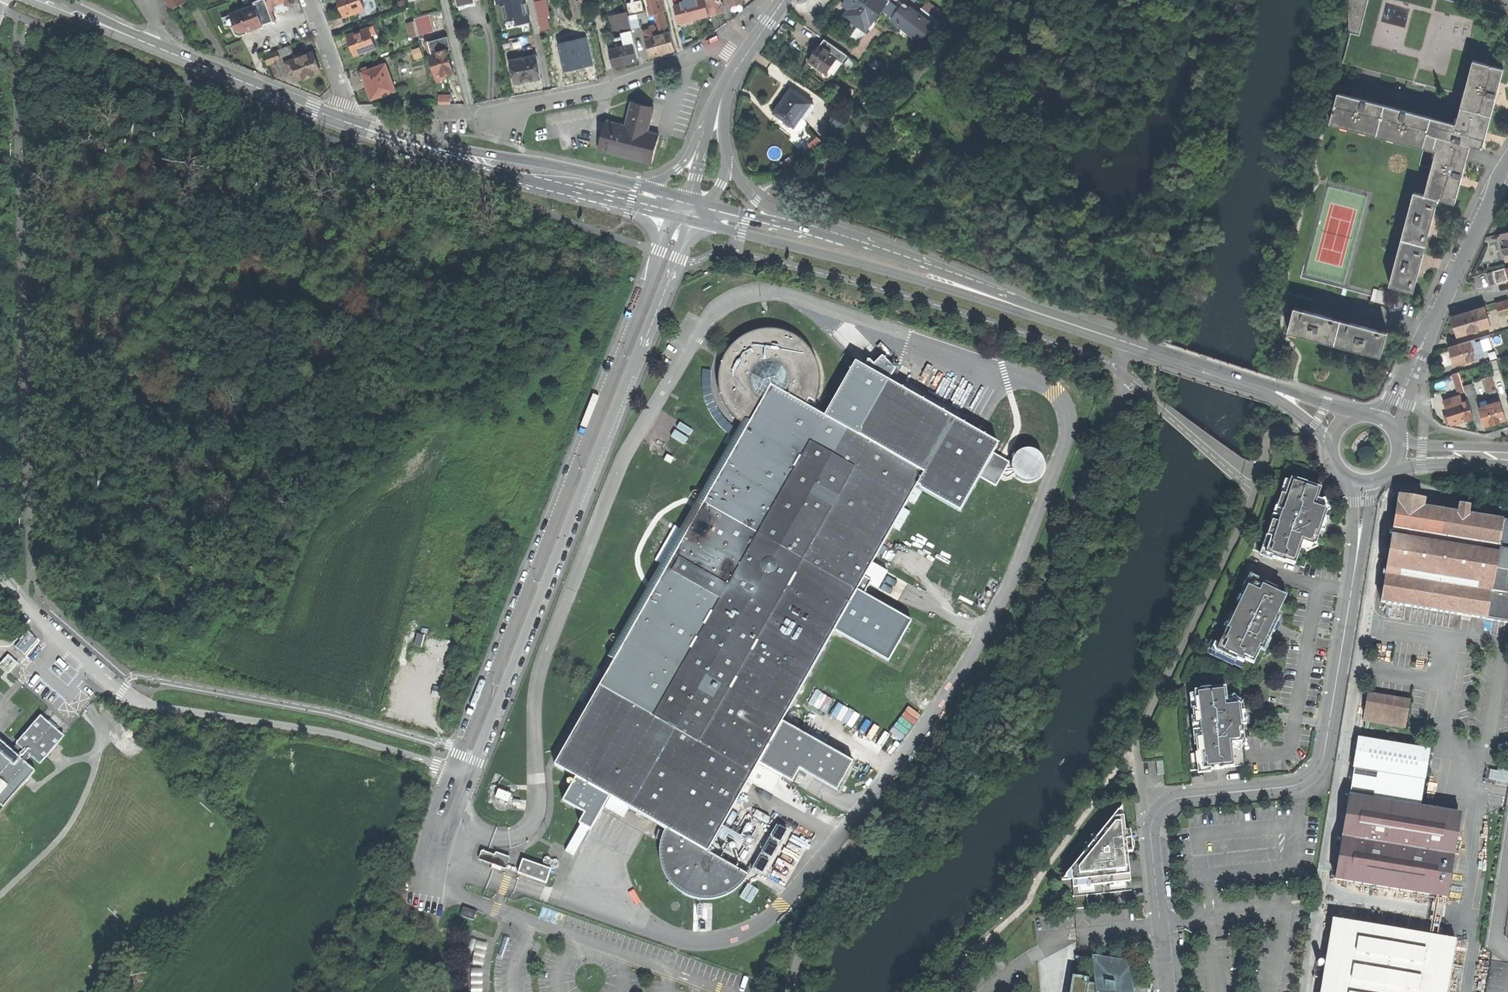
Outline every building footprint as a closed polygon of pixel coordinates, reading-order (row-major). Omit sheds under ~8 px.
[(259,15),(270,11),(272,10),(268,0),(263,3),(262,0),(259,0),(254,2),(255,6),(259,15)] [(272,10),(278,7),(279,11),(288,8),(287,4),(296,1),(295,0),(268,0),(272,10)] [(341,8),(344,17),(365,10),(361,0),(338,0),(341,8)] [(526,0),(496,0),(497,4),(500,4),(505,22),(516,20),(517,25),(531,22),(526,0)] [(544,0),(535,2),(538,18),(539,18),(542,29),(548,28),(546,17),(549,16),(546,0),(544,0)] [(586,16),(583,3),(586,3),(585,0),(571,0),(575,19),(582,17),(586,16)] [(641,0),(627,3),(630,15),(644,12),(641,0)] [(666,10),(663,0),(648,0),(652,16),(655,15),(659,30),(668,28),(664,11),(666,10)] [(704,0),(697,0),(681,4),(675,6),(679,23),(693,19),(708,16),(704,0)] [(710,15),(717,13),(724,11),(721,0),(706,0),(710,15)] [(842,5),(848,9),(844,15),(857,25),(867,32),(882,9),(889,0),(845,0),(842,5)] [(882,9),(898,21),(897,22),(911,33),(920,40),(931,26),(935,29),(940,22),(922,9),(920,7),(916,13),(900,0),(889,0),(882,9)] [(1359,35),(1368,0),(1348,0),(1349,32),(1359,35)] [(927,2),(922,9),(940,22),(945,15),(927,2)] [(256,16),(259,15),(255,6),(232,15),(236,25),(234,28),(236,33),(242,35),(247,33),(248,30),(260,26),(256,16)] [(898,21),(882,9),(867,32),(857,25),(865,34),(867,34),(868,34),(870,32),(882,14),(908,37),(911,33),(897,22),(898,21)] [(271,14),(270,11),(259,15),(256,16),(260,26),(263,25),(261,18),(271,14)] [(622,33),(632,31),(628,12),(610,16),(616,40),(624,38),(622,33)] [(232,26),(234,28),(236,25),(232,15),(231,14),(222,18),(227,29),(232,26)] [(430,15),(414,19),(419,35),(434,31),(430,15)] [(410,38),(418,36),(414,21),(406,24),(410,38)] [(371,36),(369,28),(347,35),(351,47),(355,56),(376,49),(371,36)] [(643,31),(646,39),(658,36),(655,28),(643,31)] [(582,69),(584,68),(575,30),(565,32),(568,43),(560,45),(567,73),(569,72),(571,79),(577,77),(584,75),(582,69)] [(635,44),(632,31),(622,33),(624,38),(625,46),(634,44),(635,44)] [(658,36),(646,39),(651,57),(661,54),(674,50),(669,33),(658,36)] [(447,37),(429,42),(432,54),(446,50),(451,49),(447,37)] [(835,46),(825,39),(820,46),(830,53),(835,46)] [(638,61),(634,44),(625,46),(609,50),(613,67),(626,64),(638,61)] [(826,73),(837,58),(830,53),(820,46),(820,45),(814,53),(809,61),(826,73)] [(277,51),(280,57),(292,52),(289,46),(277,51)] [(414,49),(417,58),(424,55),(421,46),(414,49)] [(837,58),(842,62),(843,61),(845,63),(850,57),(835,46),(830,53),(837,58)] [(446,50),(432,54),(429,55),(436,77),(444,74),(453,72),(446,50)] [(274,60),(280,57),(277,51),(263,56),(267,65),(275,62),(274,60)] [(313,52),(300,57),(295,59),(286,63),(289,73),(295,71),(297,76),(299,80),(321,72),(313,52)] [(537,56),(510,61),(514,83),(525,81),(541,78),(537,56)] [(832,77),(842,62),(837,58),(826,73),(823,78),(824,80),(826,80),(828,80),(830,79),(832,77)] [(1330,124),(1423,148),(1467,160),(1471,145),(1483,148),(1486,136),(1496,97),(1504,68),(1487,64),(1473,60),(1464,94),(1456,124),(1431,118),(1399,109),(1373,103),(1338,94),(1330,124)] [(367,67),(362,69),(363,72),(362,73),(371,99),(387,94),(395,91),(385,64),(368,70),(367,67)] [(800,117),(811,103),(790,88),(781,101),(773,112),(793,127),(800,117)] [(451,95),(439,95),(439,104),(451,104),(451,95)] [(600,151),(653,163),(660,134),(648,131),(653,107),(638,103),(633,102),(627,126),(607,121),(600,151)] [(829,120),(839,129),(851,119),(838,110),(829,120)] [(806,121),(800,117),(793,127),(798,130),(801,131),(806,124),(806,121)] [(809,145),(812,150),(822,143),(818,137),(809,145)] [(1433,169),(1425,196),(1438,199),(1455,203),(1461,182),(1465,167),(1467,160),(1423,148),(1419,166),(1433,169)] [(789,158),(780,163),(784,169),(793,164),(789,158)] [(1431,228),(1438,199),(1425,196),(1414,193),(1389,285),(1414,291),(1421,263),(1431,228)] [(1507,280),(1507,277),(1506,269),(1493,273),(1496,283),(1507,280)] [(1496,284),(1496,283),(1493,273),(1492,271),(1486,273),(1490,286),(1496,284)] [(1371,300),(1385,304),(1388,293),(1374,289),(1371,300)] [(1507,308),(1507,301),(1507,300),(1496,304),(1498,311),(1507,308)] [(1491,327),(1486,307),(1452,317),(1455,329),(1458,337),(1491,327)] [(1288,333),(1380,358),(1387,333),(1371,329),(1313,313),(1295,308),(1288,333)] [(748,781),(758,763),(782,721),(834,630),(864,577),(917,485),(920,487),(920,489),(960,511),(998,444),(888,382),(861,430),(862,431),(859,436),(806,406),(809,399),(815,403),(818,396),(820,388),(820,380),(820,371),(817,362),(813,353),(807,345),(799,339),(792,334),(781,331),(770,330),(762,330),(753,333),(744,336),(736,342),(728,351),(723,359),(720,369),(718,380),(719,391),(722,401),(727,409),(732,416),(741,423),(748,426),(614,660),(555,765),(576,777),(610,796),(611,797),(629,807),(666,828),(662,838),(660,849),(660,861),(663,870),(667,879),(673,886),(679,891),(688,896),(699,899),(710,900),(721,898),(732,893),(741,885),(748,875),(708,852),(748,781)] [(1472,363),(1471,360),(1477,359),(1477,358),(1484,355),(1483,352),(1492,349),(1490,341),(1492,340),(1491,335),(1449,347),(1452,357),(1454,365),(1467,362),(1467,364),(1472,363)] [(1459,394),(1466,392),(1465,387),(1460,372),(1453,375),(1459,394)] [(1499,422),(1507,420),(1498,394),(1494,382),(1492,375),(1485,378),(1492,399),(1487,401),(1488,405),(1479,408),(1485,427),(1499,422)] [(1502,380),(1494,382),(1498,394),(1506,392),(1502,380)] [(1477,397),(1473,385),(1465,387),(1466,392),(1469,400),(1477,397)] [(1475,418),(1469,400),(1463,402),(1461,396),(1452,399),(1454,405),(1446,407),(1448,415),(1445,416),(1447,423),(1450,422),(1451,425),(1456,424),(1475,418)] [(608,657),(614,660),(748,426),(741,423),(608,657)] [(1014,470),(1034,483),(1049,459),(1029,446),(1014,470)] [(1273,557),(1295,565),(1301,548),(1303,543),(1312,546),(1316,544),(1321,530),(1322,528),(1320,528),(1323,519),(1324,519),(1325,517),(1327,513),(1327,512),(1325,508),(1316,504),(1317,499),(1321,488),(1306,484),(1307,483),(1297,480),(1296,481),(1291,479),(1290,482),(1285,496),(1284,496),(1282,503),(1279,511),(1282,512),(1278,523),(1276,523),(1273,531),(1270,538),(1271,538),(1265,554),(1273,557)] [(1280,494),(1284,496),(1285,496),(1290,482),(1285,481),(1280,494)] [(1507,623),(1507,521),(1468,515),(1470,507),(1460,505),(1458,514),(1424,508),(1425,500),(1399,496),(1392,531),(1390,530),(1389,534),(1392,535),(1385,571),(1383,571),(1382,574),(1385,575),(1380,602),(1507,623)] [(1322,501),(1317,499),(1316,504),(1325,508),(1327,512),(1330,510),(1325,499),(1322,501)] [(1268,529),(1273,531),(1276,523),(1278,523),(1282,512),(1279,511),(1282,503),(1277,501),(1268,529)] [(1324,519),(1323,519),(1320,528),(1322,528),(1321,530),(1324,531),(1326,525),(1328,519),(1325,517),(1324,519)] [(1271,561),(1273,557),(1265,554),(1271,538),(1270,538),(1266,536),(1259,556),(1271,561)] [(1317,547),(1316,544),(1312,546),(1303,543),(1301,548),(1305,549),(1306,553),(1317,547)] [(1242,586),(1246,588),(1247,589),(1252,579),(1276,591),(1277,589),(1258,580),(1259,579),(1248,573),(1242,586)] [(871,581),(864,577),(834,630),(888,661),(911,621),(864,594),(871,581)] [(1245,660),(1254,664),(1262,648),(1264,645),(1268,643),(1270,639),(1274,632),(1270,630),(1273,625),(1277,624),(1277,623),(1280,619),(1276,617),(1278,611),(1280,611),(1287,596),(1276,591),(1252,579),(1247,589),(1246,588),(1241,597),(1244,598),(1240,604),(1239,603),(1233,615),(1235,616),(1228,629),(1227,629),(1222,640),(1219,645),(1222,652),(1237,659),(1244,662),(1245,660)] [(1224,627),(1227,629),(1228,629),(1235,616),(1233,615),(1231,613),(1224,627)] [(1279,624),(1277,623),(1277,624),(1273,625),(1270,630),(1274,632),(1275,632),(1277,628),(1279,624)] [(14,647),(24,655),(37,641),(27,632),(14,647)] [(1235,663),(1237,659),(1222,652),(1219,645),(1222,640),(1220,639),(1218,644),(1214,642),(1211,651),(1235,663)] [(1271,639),(1270,639),(1268,643),(1264,645),(1262,648),(1266,650),(1271,639)] [(17,663),(8,655),(0,663),(0,669),(7,675),(17,663)] [(1201,753),(1203,770),(1210,769),(1211,770),(1224,769),(1224,768),(1234,767),(1232,749),(1232,744),(1242,742),(1244,739),(1243,725),(1243,722),(1241,722),(1240,714),(1242,713),(1242,711),(1241,706),(1237,702),(1227,704),(1227,698),(1225,687),(1210,689),(1210,688),(1200,689),(1200,690),(1194,691),(1195,694),(1196,708),(1197,716),(1197,724),(1200,724),(1201,736),(1199,736),(1200,745),(1200,753),(1201,753)] [(1404,727),(1408,701),(1367,694),(1363,721),(1404,727)] [(1231,697),(1227,698),(1227,704),(1237,702),(1241,706),(1243,702),(1233,695),(1231,697)] [(833,715),(848,723),(854,711),(840,703),(833,715)] [(35,772),(25,762),(30,757),(40,765),(52,751),(63,737),(50,726),(40,716),(16,744),(25,752),(19,759),(0,741),(0,806),(3,809),(28,780),(35,772)] [(1191,717),(1194,745),(1200,745),(1199,736),(1201,736),(1200,724),(1197,724),(1197,716),(1191,717)] [(782,721),(758,763),(782,777),(792,782),(800,770),(837,791),(853,762),(782,721)] [(1413,807),(1422,749),(1358,738),(1349,796),(1413,807)] [(1247,741),(1244,739),(1242,742),(1232,744),(1232,749),(1236,749),(1239,751),(1247,741)] [(1211,772),(1211,770),(1210,769),(1203,770),(1201,753),(1200,753),(1196,753),(1198,773),(1211,772)] [(782,777),(758,763),(748,781),(772,794),(782,777)] [(591,829),(610,796),(576,777),(563,801),(581,811),(585,813),(579,823),(591,829)] [(511,794),(499,790),(496,797),(508,802),(511,794)] [(1413,807),(1349,796),(1335,879),(1447,897),(1458,828),(1453,813),(1413,807)] [(629,807),(611,797),(605,806),(624,817),(629,807)] [(1122,806),(1113,818),(1124,817),(1122,806)] [(1127,853),(1126,839),(1125,831),(1124,817),(1113,818),(1071,869),(1073,880),(1074,896),(1087,895),(1131,890),(1127,853)] [(565,854),(572,858),(588,832),(581,828),(565,854)] [(753,866),(763,873),(784,845),(774,837),(753,866)] [(1133,841),(1131,839),(1126,839),(1127,853),(1133,852),(1133,850),(1134,848),(1134,845),(1134,843),(1133,841)] [(478,859),(506,869),(510,857),(496,852),(495,855),(482,850),(478,859)] [(523,859),(518,873),(546,883),(551,869),(523,859)] [(1062,881),(1073,880),(1071,869),(1062,881)] [(749,883),(742,897),(753,902),(759,888),(749,883)] [(1088,908),(1087,895),(1074,896),(1073,896),(1074,909),(1088,908)] [(474,920),(476,912),(463,908),(461,915),(474,920)] [(1456,941),(1362,924),(1363,920),(1349,918),(1348,922),(1332,919),(1320,991),(1447,991),(1456,941)] [(489,943),(478,941),(473,964),(484,966),(489,943)] [(1151,968),(1150,968),(1146,988),(1134,985),(1132,966),(1145,969),(1146,968),(1077,956),(1076,958),(1082,959),(1079,977),(1073,976),(1071,991),(1147,991),(1151,968)] [(472,969),(472,991),(483,991),(483,969),(472,969)]
